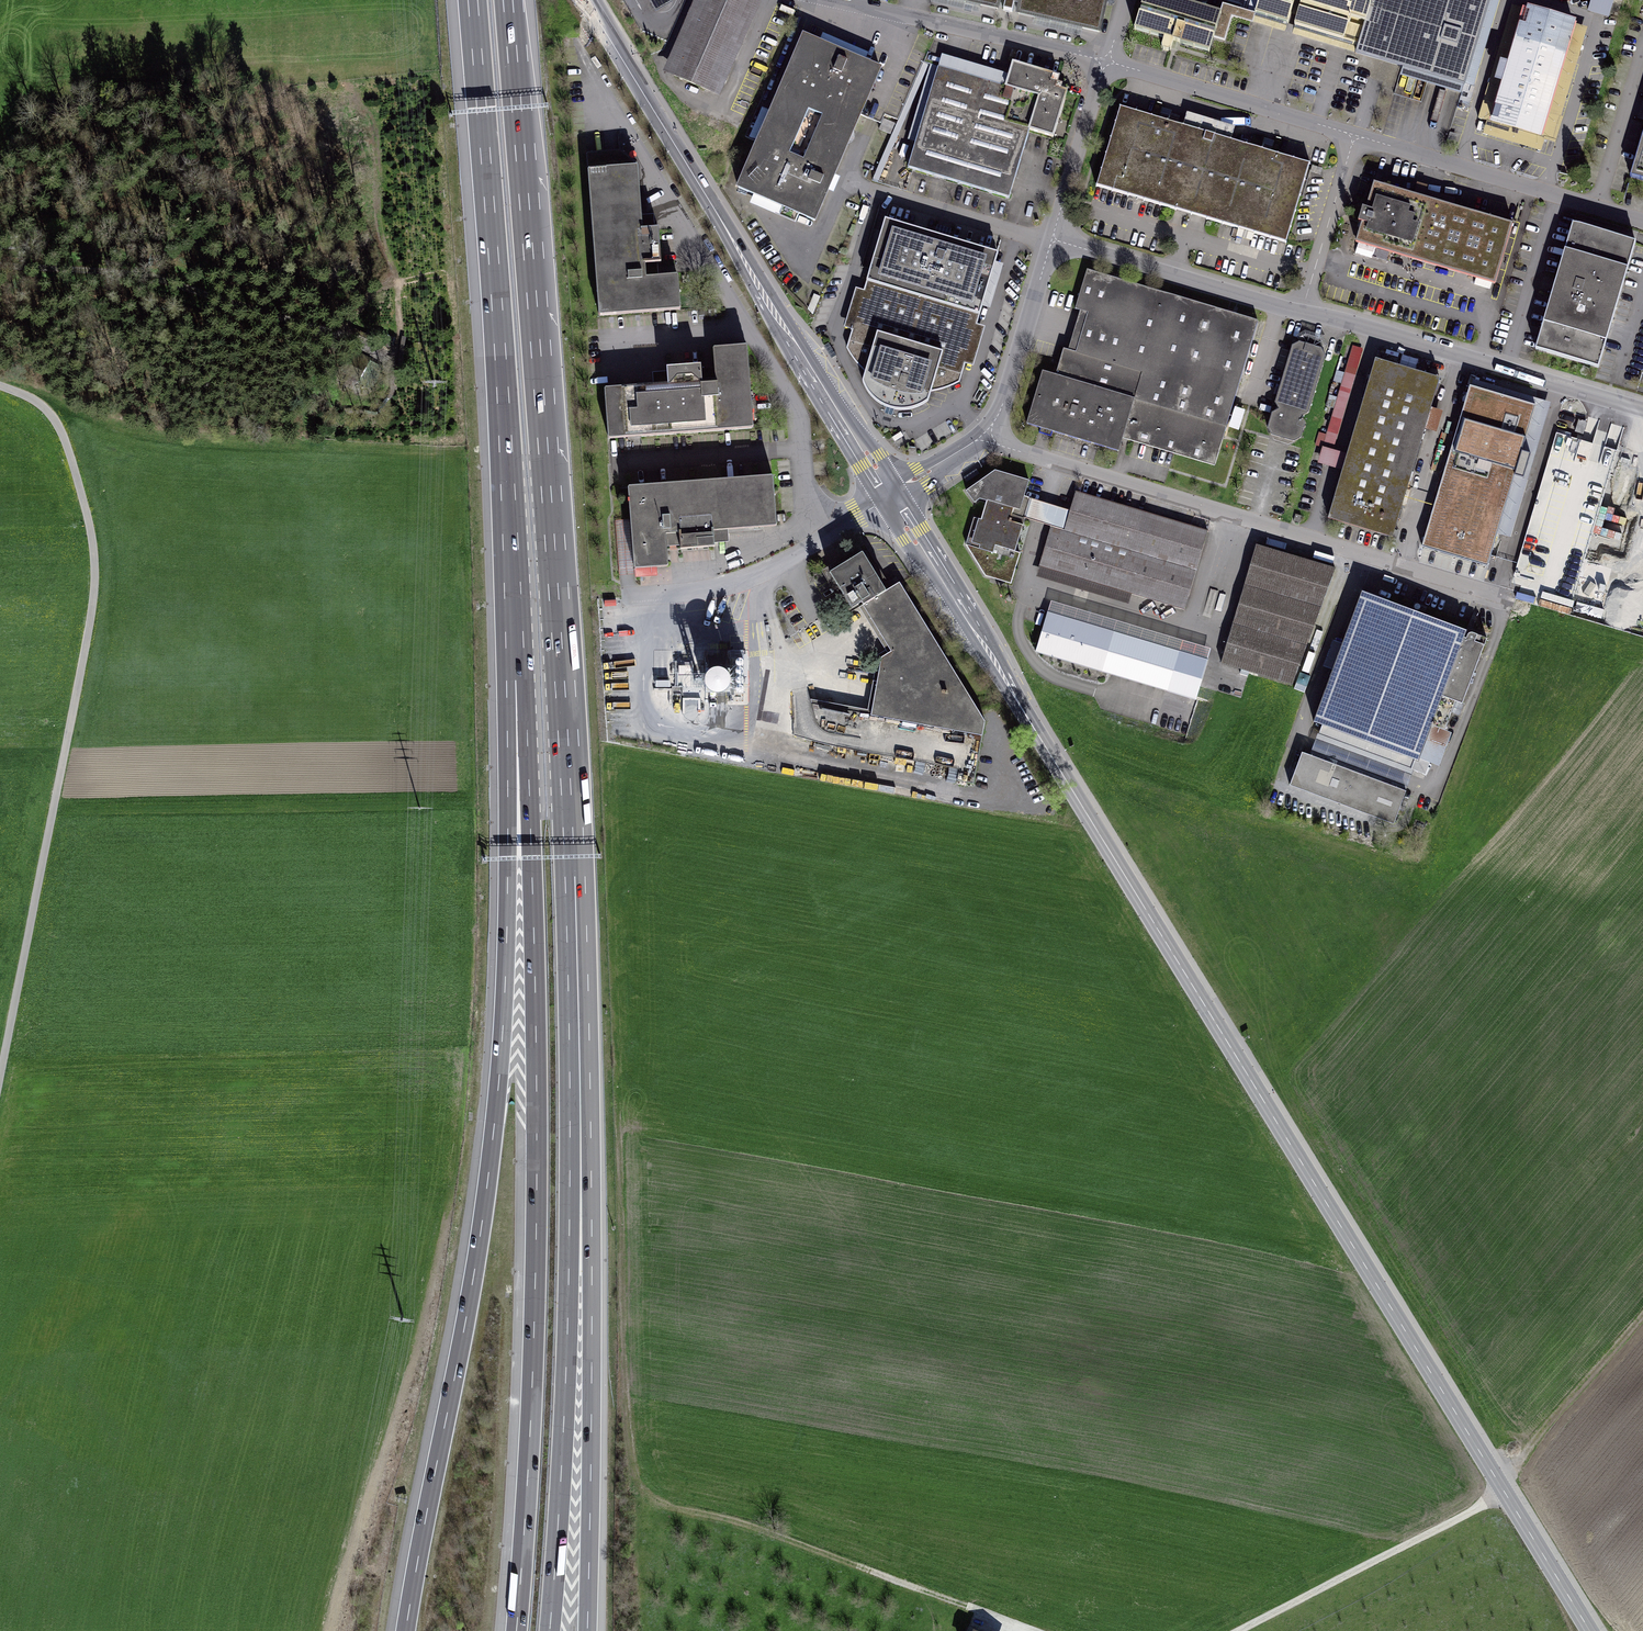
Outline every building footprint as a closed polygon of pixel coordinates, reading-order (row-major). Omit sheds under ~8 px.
[(656,12),(673,2),(672,0),(649,0),(656,12)] [(710,91),(749,0),(708,0),(701,15),(675,76),(710,91)] [(1107,0),(952,0),(1099,33),(1107,0)] [(1175,0),(1143,0),(1135,31),(1210,52),(1221,13),(1175,0)] [(1360,45),(1372,5),(1362,2),(1363,0),(1258,0),(1254,13),(1360,45)] [(1360,45),(1357,53),(1464,85),(1490,0),(1363,0),(1362,2),(1372,5),(1360,45)] [(1609,18),(1614,0),(1591,0),(1587,11),(1609,18)] [(1574,24),(1524,11),(1504,87),(1487,82),(1477,121),(1556,142),(1562,118),(1550,114),(1574,24)] [(881,68),(803,35),(773,106),(850,139),(881,68)] [(1005,86),(939,66),(908,168),(1009,199),(1029,132),(1053,139),(1071,80),(1012,62),(1005,86)] [(1311,163),(1118,105),(1094,186),(1287,244),(1311,163)] [(850,139),(773,106),(738,188),(815,221),(850,139)] [(763,125),(769,112),(762,110),(750,139),(757,142),(764,125),(763,125)] [(1631,179),(1642,182),(1642,134),(1631,179)] [(589,174),(598,315),(687,309),(684,273),(644,275),(643,261),(637,171),(589,174)] [(1513,224),(1374,183),(1356,242),(1495,283),(1513,224)] [(998,255),(885,221),(867,280),(980,315),(998,255)] [(1637,242),(1574,224),(1536,351),(1600,369),(1637,242)] [(1213,467),(1257,322),(1088,270),(1076,309),(1088,313),(1076,354),(1064,350),(1056,376),(1043,372),(1027,425),(1118,452),(1122,439),(1213,467)] [(960,383),(980,315),(867,280),(847,348),(855,362),(866,373),(862,382),(870,395),(883,406),(901,411),(919,407),(929,403),(931,390),(942,390),(960,383)] [(1328,352),(1294,342),(1267,433),(1301,443),(1328,352)] [(829,343),(824,345),(831,358),(836,355),(829,343)] [(1352,347),(1351,360),(1360,361),(1361,348),(1352,347)] [(608,394),(612,438),(752,426),(745,348),(706,351),(709,385),(698,386),(608,394)] [(1442,379),(1377,360),(1328,518),(1393,538),(1442,379)] [(1536,407),(1470,387),(1422,545),(1488,565),(1536,407)] [(1029,481),(995,471),(966,492),(974,504),(980,500),(987,503),(981,519),(974,518),(965,545),(985,577),(1011,584),(1020,554),(1015,552),(1023,526),(1009,522),(1013,510),(1020,511),(1029,481)] [(769,476),(628,486),(634,568),(670,566),(668,526),(677,525),(772,519),(769,476)] [(1064,532),(1050,528),(1038,569),(1186,612),(1210,531),(1075,492),(1064,532)] [(1332,568),(1257,544),(1220,661),(1295,685),(1332,568)] [(983,737),(985,722),(899,585),(886,593),(862,555),(851,562),(829,575),(852,612),(861,606),(890,653),(881,659),(871,716),(983,737)] [(1468,632),(1363,592),(1314,722),(1329,727),(1325,737),(1400,765),(1404,756),(1431,766),(1443,735),(1456,700),(1462,703),(1486,639),(1468,632)] [(1315,666),(1334,609),(1323,605),(1304,662),(1315,666)] [(1079,612),(1076,621),(1155,643),(1158,633),(1151,630),(1152,627),(1144,625),(1142,632),(1110,623),(1110,621),(1079,612)] [(1181,653),(1047,615),(1036,654),(1170,692),(1181,653)] [(1406,793),(1303,757),(1291,790),(1395,826),(1406,793)]
